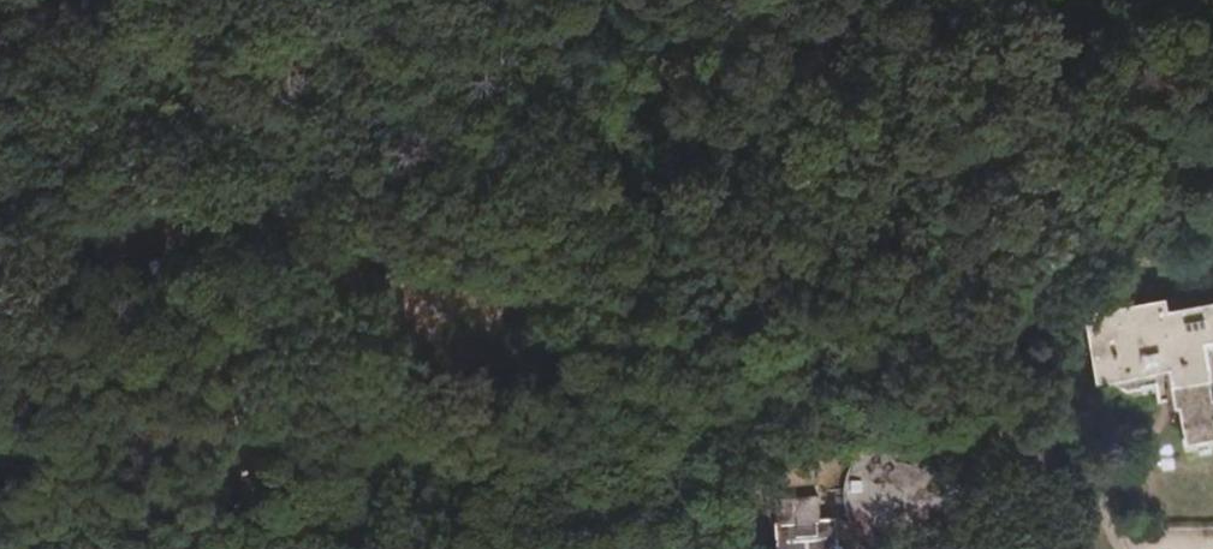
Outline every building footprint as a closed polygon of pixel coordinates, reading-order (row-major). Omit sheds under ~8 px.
[(1212,447),(1212,406),(1203,347),(1212,345),(1212,311),(1159,320),(1157,309),(1081,322),(1091,387),(1102,386),(1122,400),(1150,398),(1152,405),(1159,405),(1162,411),(1174,410),(1175,426),(1172,426),(1176,453),(1183,452),(1185,462),(1196,460),(1206,459),(1205,449),(1212,447)] [(950,472),(937,455),(918,444),(892,440),(872,445),(855,455),(842,472),(835,494),(838,521),(849,541),(858,548),(934,548),(947,536),(955,519),(957,495),(950,472)] [(764,507),(768,548),(828,548),(826,524),(810,525),(809,503),(764,507)]
